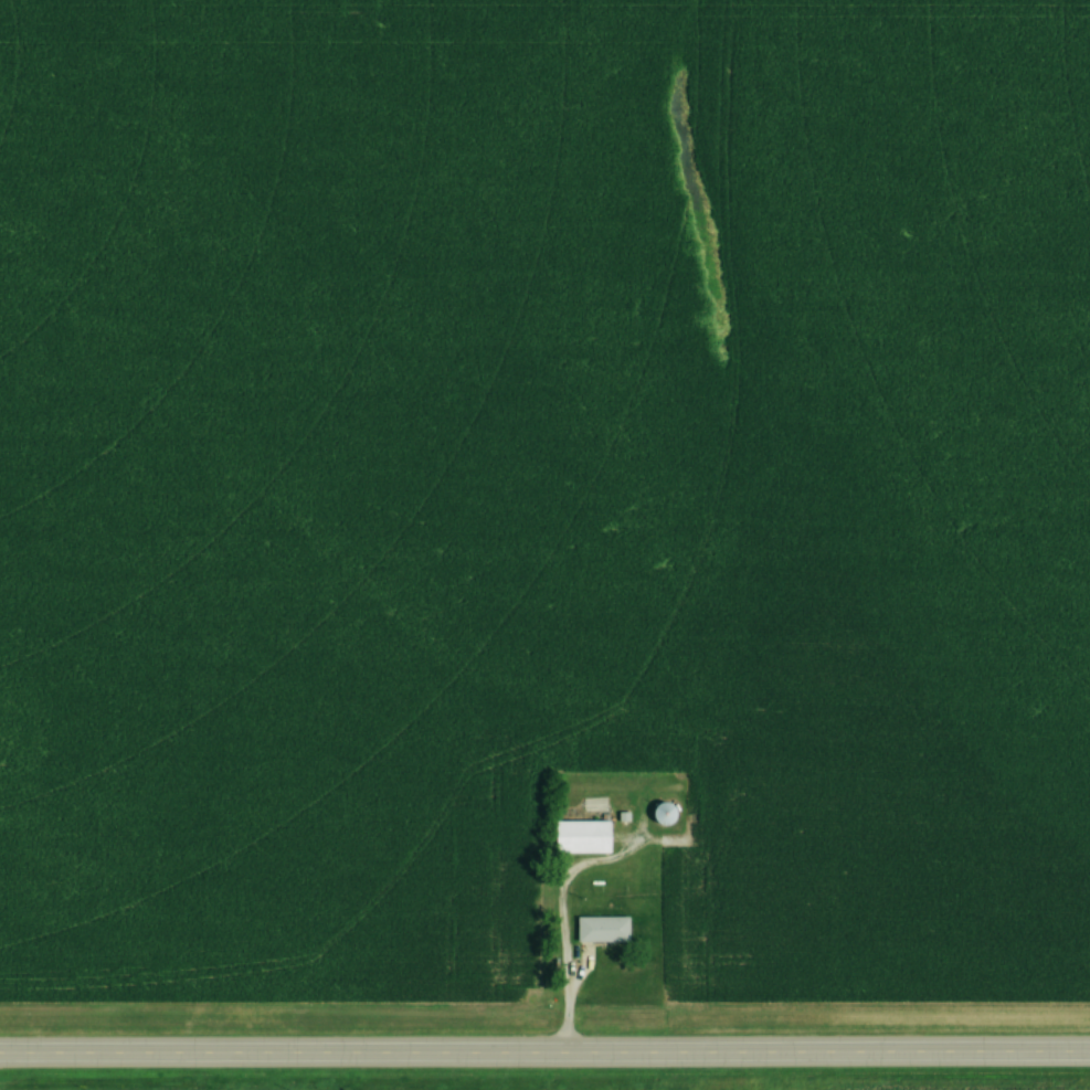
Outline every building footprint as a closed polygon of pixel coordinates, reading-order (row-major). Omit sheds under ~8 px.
[(648,817),(661,830),(675,815),(662,803),(648,817)] [(553,855),(607,855),(607,823),(553,823),(553,855)] [(627,919),(575,919),(575,944),(627,944),(627,919)]
